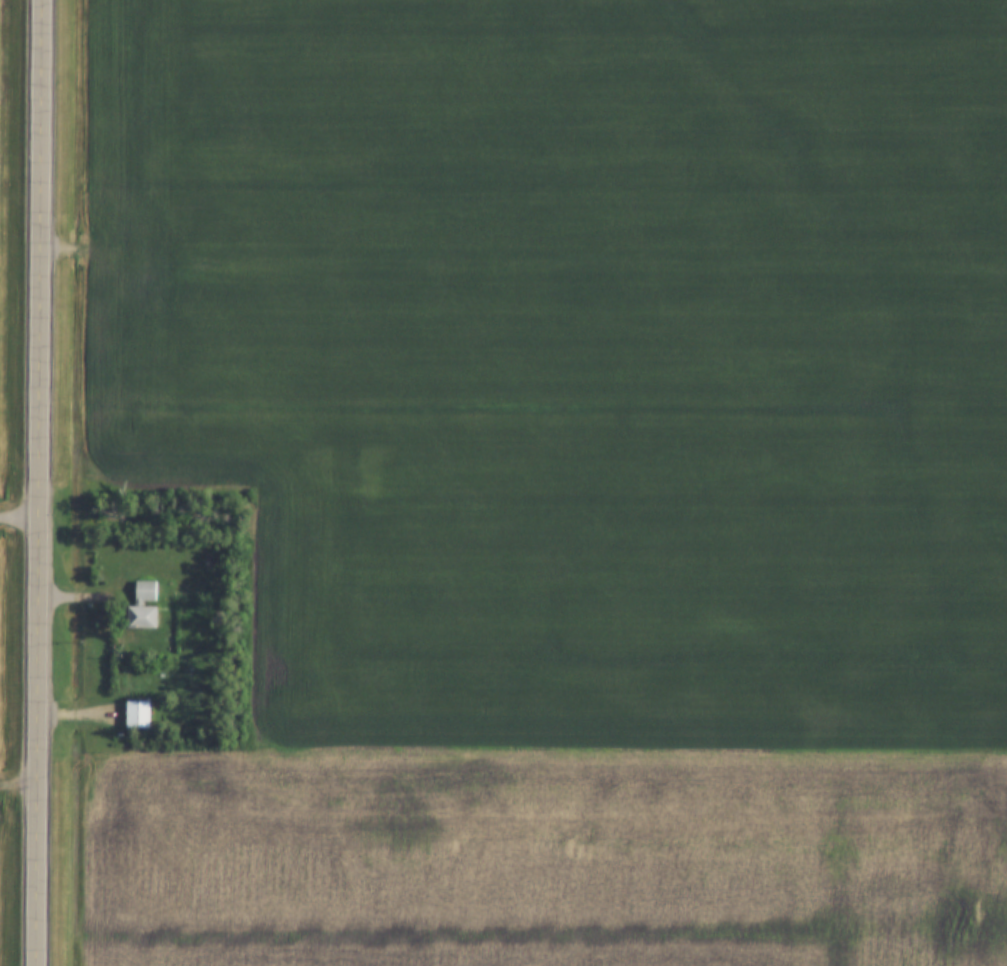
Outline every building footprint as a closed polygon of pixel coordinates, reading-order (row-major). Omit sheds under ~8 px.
[(157,580),(137,580),(137,601),(157,601),(157,580)] [(128,605),(128,627),(158,627),(158,605),(128,605)] [(127,729),(151,729),(151,701),(127,701),(127,729)]
